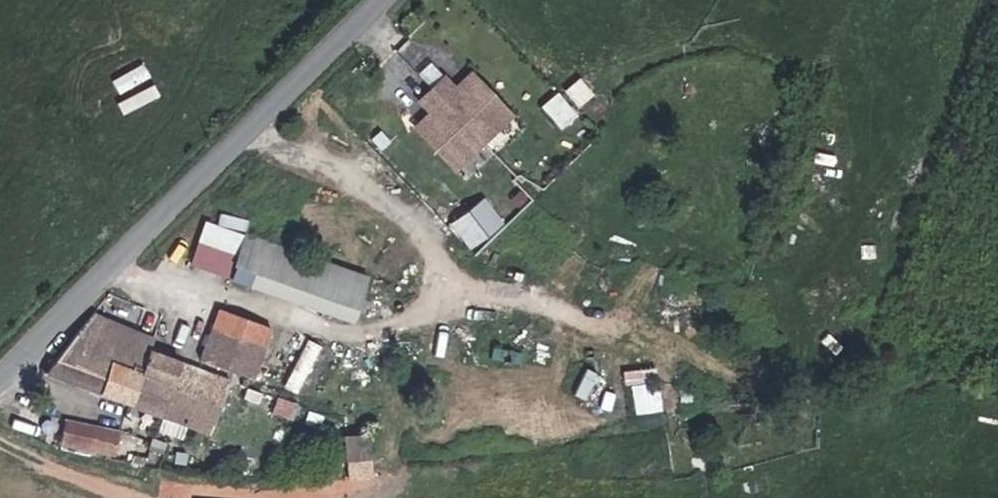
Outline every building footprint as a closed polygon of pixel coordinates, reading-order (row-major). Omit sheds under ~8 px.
[(488,136),(533,71),(488,37),(475,56),(461,46),(442,75),(456,85),(442,104),(488,136)] [(579,103),(593,92),(580,76),(566,87),(579,103)] [(543,101),(560,126),(579,113),(561,88),(543,101)] [(483,192),(449,221),(472,248),(506,219),(483,192)] [(377,293),(393,250),(268,205),(252,249),(377,293)] [(228,323),(283,341),(289,321),(235,300),(228,323)] [(145,394),(154,367),(164,338),(168,325),(108,303),(75,336),(64,360),(84,368),(83,372),(145,394)] [(221,346),(274,365),(283,341),(228,323),(221,346)] [(306,391),(320,340),(303,335),(289,386),(306,391)] [(154,367),(183,375),(191,348),(164,338),(154,367)] [(175,404),(244,429),(263,374),(191,348),(183,375),(175,404)] [(145,394),(175,404),(183,375),(154,367),(145,394)] [(633,382),(636,411),(666,407),(662,379),(633,382)] [(75,425),(103,434),(111,412),(83,402),(75,425)] [(103,434),(129,442),(136,419),(111,412),(103,434)] [(344,431),(344,454),(370,454),(370,432),(344,431)]
